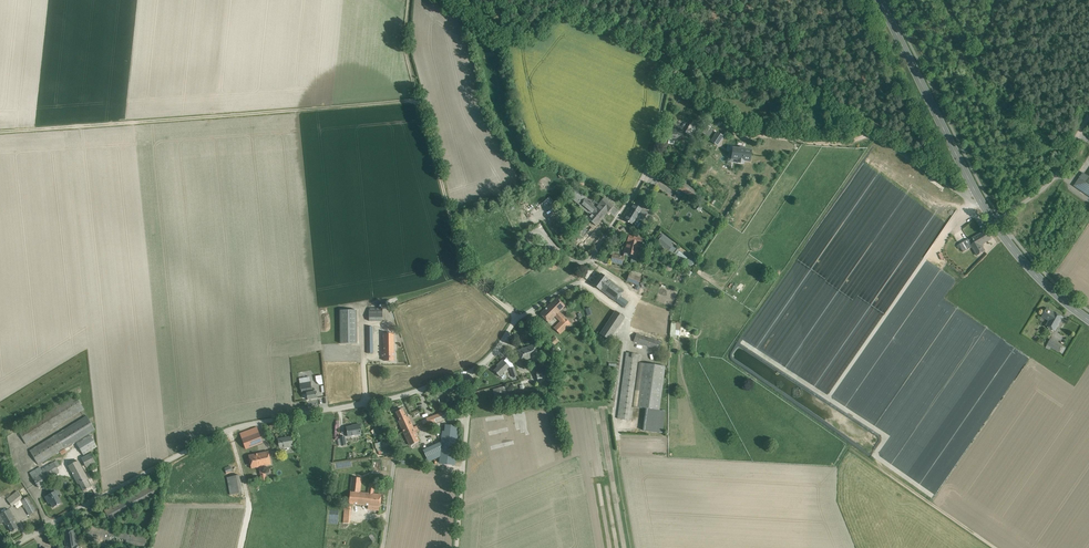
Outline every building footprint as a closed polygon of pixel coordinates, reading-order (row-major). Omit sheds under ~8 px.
[(690,125),(685,133),(691,137),(696,128),(690,125)] [(682,132),(670,130),(668,140),(676,142),(676,140),(680,141),(682,132)] [(724,137),(717,132),(710,142),(718,147),(724,137)] [(751,151),(733,149),(732,160),(738,160),(737,163),(743,164),(744,161),(750,162),(751,151)] [(1084,173),(1075,186),(1088,196),(1088,177),(1084,173)] [(699,194),(682,183),(678,189),(695,200),(699,194)] [(586,198),(576,190),(572,195),(582,203),(586,198)] [(599,204),(597,208),(586,198),(582,203),(593,212),(587,218),(596,226),(609,212),(599,204)] [(614,206),(605,198),(599,204),(609,212),(614,206)] [(643,210),(633,204),(624,219),(634,225),(638,218),(642,210),(643,210)] [(642,210),(638,218),(642,220),(646,212),(642,210)] [(557,234),(563,230),(557,221),(551,225),(557,234)] [(969,241),(971,245),(975,243),(978,247),(981,245),(991,239),(986,231),(969,241)] [(673,242),(662,233),(657,239),(659,241),(657,243),(672,255),(677,248),(672,244),(673,242)] [(643,240),(629,236),(627,242),(640,245),(641,245),(643,240)] [(968,239),(959,245),(961,248),(963,253),(972,247),(973,247),(971,245),(969,241),(968,239)] [(640,245),(627,242),(624,255),(637,258),(640,245)] [(981,245),(978,247),(975,243),(971,245),(973,247),(972,247),(975,252),(977,252),(979,255),(985,252),(981,245)] [(674,255),(684,263),(688,258),(678,250),(674,255)] [(623,257),(613,254),(611,262),(621,265),(623,257)] [(690,258),(687,263),(693,266),(696,261),(690,258)] [(608,278),(601,274),(598,278),(598,279),(597,280),(593,285),(600,290),(605,293),(606,294),(613,299),(616,301),(624,307),(627,303),(620,296),(624,291),(609,280),(608,278)] [(641,279),(630,275),(628,281),(638,286),(641,279)] [(565,306),(557,298),(540,314),(549,323),(555,316),(560,321),(553,328),(560,335),(571,324),(559,312),(565,306)] [(664,314),(647,307),(638,304),(630,326),(643,330),(646,322),(642,321),(643,316),(650,319),(650,318),(661,321),(664,314)] [(383,321),(383,308),(369,308),(369,321),(383,321)] [(1054,313),(1047,309),(1043,316),(1050,320),(1046,326),(1050,328),(1049,329),(1052,331),(1053,330),(1055,331),(1063,317),(1054,312),(1054,313)] [(341,310),(340,343),(357,343),(357,310),(341,310)] [(625,317),(615,310),(600,334),(609,340),(625,317)] [(661,342),(637,333),(634,342),(658,350),(661,342)] [(394,361),(394,334),(384,334),(384,361),(394,361)] [(559,341),(555,336),(550,340),(554,345),(559,341)] [(1051,340),(1047,345),(1060,352),(1063,347),(1051,340)] [(523,349),(518,350),(522,361),(538,355),(534,344),(526,347),(526,348),(524,350),(523,349)] [(640,355),(627,352),(618,419),(631,420),(640,355)] [(498,367),(494,370),(501,377),(504,374),(503,373),(510,367),(503,360),(496,366),(498,367)] [(665,366),(643,363),(637,407),(660,410),(665,366)] [(537,369),(539,383),(552,381),(551,368),(537,369)] [(312,387),(310,377),(299,379),(302,394),(307,393),(308,400),(317,398),(316,391),(312,392),(311,387),(312,387)] [(508,398),(505,387),(494,389),(497,401),(508,398)] [(76,395),(18,431),(26,445),(84,409),(76,395)] [(399,421),(404,432),(413,428),(408,417),(407,418),(403,409),(398,411),(399,411),(398,411),(399,412),(397,412),(396,412),(400,421),(399,421)] [(446,419),(444,412),(434,416),(436,422),(446,419)] [(88,416),(30,451),(38,465),(60,452),(62,455),(67,452),(65,449),(96,430),(88,416)] [(361,434),(360,424),(355,425),(355,427),(353,427),(353,426),(347,427),(348,436),(361,434)] [(445,425),(443,442),(440,442),(439,446),(443,447),(441,464),(455,465),(459,426),(445,425)] [(246,449),(263,443),(257,427),(240,433),(246,449)] [(413,428),(404,432),(410,446),(419,441),(413,428)] [(91,435),(77,444),(84,455),(98,447),(91,435)] [(293,446),(291,437),(278,439),(280,449),(293,446)] [(375,443),(377,454),(383,452),(381,442),(375,443)] [(436,445),(424,451),(429,462),(441,456),(436,445)] [(271,464),(269,451),(249,455),(252,468),(259,467),(262,481),(267,480),(264,466),(271,464)] [(91,453),(82,458),(87,468),(96,463),(91,453)] [(40,467),(30,473),(39,487),(49,481),(47,479),(59,472),(56,468),(60,466),(57,461),(42,470),(40,467)] [(78,461),(68,466),(78,484),(79,483),(84,491),(91,487),(87,479),(88,479),(78,461)] [(233,472),(231,466),(225,468),(227,474),(233,472)] [(230,495),(243,492),(239,475),(227,477),(230,495)] [(362,478),(352,477),(349,503),(380,507),(381,495),(374,494),(375,484),(369,484),(368,494),(360,493),(362,478)] [(53,493),(45,497),(47,501),(50,500),(53,507),(61,503),(57,495),(60,494),(57,488),(51,490),(53,493)] [(23,497),(17,491),(7,499),(13,506),(23,497)] [(37,510),(29,496),(21,501),(29,515),(37,510)] [(351,507),(344,506),(343,523),(350,523),(351,507)] [(10,509),(0,514),(6,525),(8,524),(12,532),(18,528),(14,521),(16,520),(10,509)] [(91,523),(87,540),(101,542),(100,547),(107,547),(108,544),(127,547),(144,547),(147,536),(91,523)] [(75,529),(63,531),(67,547),(66,547),(79,547),(78,545),(75,529)]
